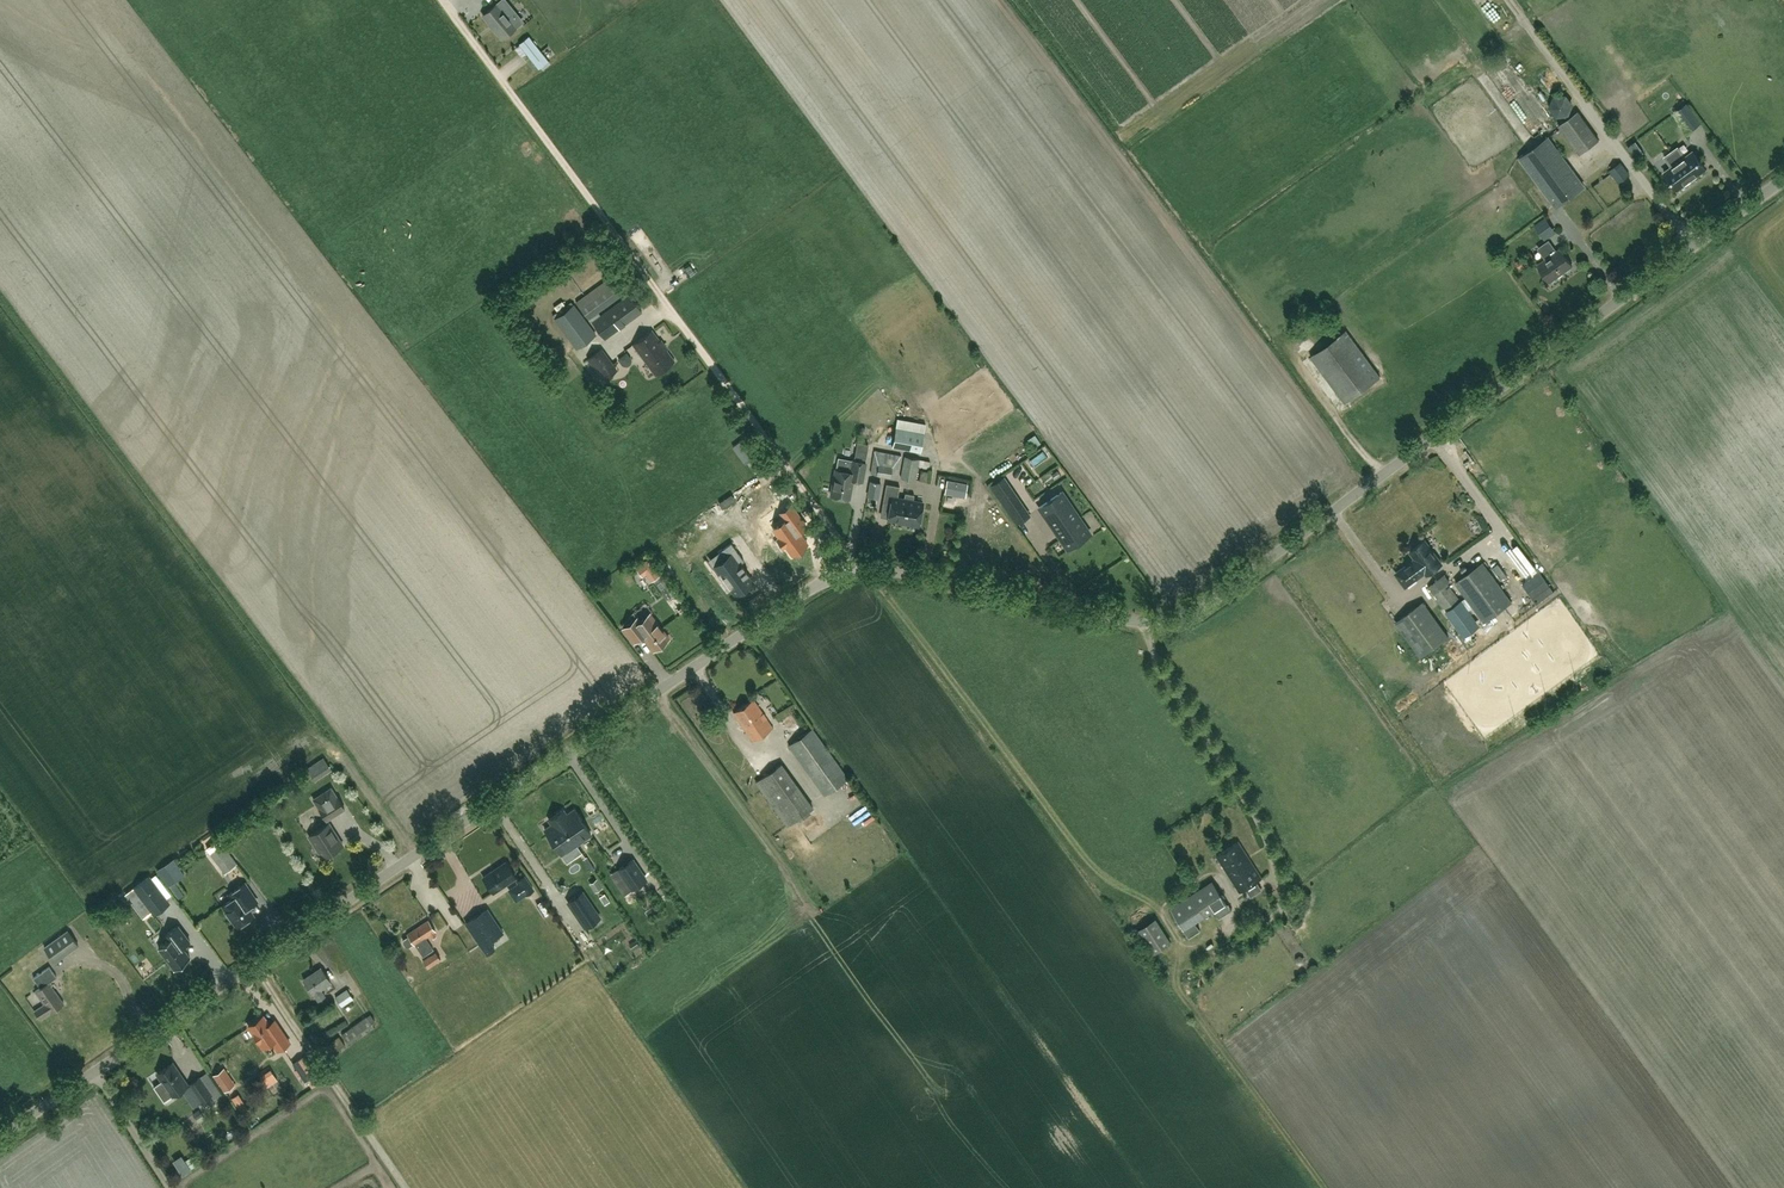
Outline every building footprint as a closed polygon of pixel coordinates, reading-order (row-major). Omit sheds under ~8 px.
[(483,15),(503,39),(522,23),(504,0),(501,0),(483,15)] [(519,43),(539,68),(548,60),(529,36),(519,43)] [(1457,83),(1466,75),(1459,68),(1450,76),(1457,83)] [(1568,115),(1572,104),(1565,94),(1553,95),(1549,107),(1557,116),(1568,115)] [(1680,109),(1675,112),(1682,122),(1689,132),(1700,124),(1693,114),(1686,105),(1680,109)] [(1599,140),(1578,111),(1558,125),(1579,154),(1599,140)] [(1519,158),(1554,206),(1583,184),(1548,136),(1519,158)] [(1677,189),(1705,169),(1693,151),(1685,157),(1678,147),(1665,157),(1672,166),(1664,172),(1677,189)] [(1620,162),(1610,170),(1618,182),(1629,174),(1620,162)] [(1586,176),(1610,211),(1628,199),(1604,163),(1586,176)] [(1539,224),(1545,233),(1553,228),(1547,219),(1539,224)] [(1544,254),(1546,257),(1536,264),(1548,281),(1572,264),(1559,248),(1554,251),(1552,248),(1553,248),(1548,241),(1538,248),(1543,255),(1544,254)] [(1537,257),(1532,248),(1516,256),(1521,265),(1537,257)] [(602,316),(599,312),(623,294),(615,282),(580,308),(588,319),(594,315),(597,319),(592,322),(605,339),(642,312),(629,295),(602,316)] [(576,348),(595,334),(574,305),(555,319),(576,348)] [(656,375),(675,361),(652,330),(633,344),(656,375)] [(1345,402),(1380,376),(1345,330),(1310,356),(1345,402)] [(588,359),(604,380),(617,370),(601,349),(588,359)] [(926,424),(897,418),(892,446),(921,451),(926,424)] [(902,455),(874,450),(871,473),(898,478),(902,455)] [(905,456),(901,478),(916,480),(918,466),(929,468),(930,461),(905,456)] [(1036,461),(1039,468),(1049,463),(1046,456),(1036,461)] [(836,469),(831,495),(850,499),(853,479),(863,481),(866,462),(853,460),(851,472),(836,469)] [(921,470),(919,480),(927,481),(929,471),(921,470)] [(1003,477),(990,486),(1002,503),(1006,509),(1010,507),(1019,521),(1029,515),(1020,501),(1016,494),(1003,477)] [(905,493),(904,499),(898,497),(900,486),(886,484),(883,501),(891,503),(888,518),(911,523),(911,525),(919,526),(923,502),(913,500),(914,494),(905,493)] [(1046,502),(1039,507),(1049,521),(1068,549),(1082,539),(1090,534),(1080,518),(1062,491),(1046,502)] [(782,514),(770,522),(776,532),(775,533),(781,540),(782,540),(788,549),(804,538),(793,523),(801,518),(792,503),(780,511),(782,514)] [(1415,558),(1425,571),(1427,574),(1442,563),(1425,540),(1410,551),(1415,558)] [(729,556),(715,565),(726,581),(725,582),(726,583),(727,582),(735,594),(752,582),(739,564),(744,560),(732,542),(724,548),(729,556)] [(1449,559),(1453,567),(1463,563),(1460,555),(1449,559)] [(1425,571),(1415,558),(1396,573),(1405,586),(1425,571)] [(648,559),(637,568),(644,577),(648,574),(652,580),(660,574),(648,559)] [(1497,562),(1491,567),(1500,578),(1506,574),(1497,562)] [(1456,583),(1484,622),(1512,601),(1483,563),(1456,583)] [(1545,579),(1528,592),(1536,604),(1554,591),(1545,579)] [(1447,585),(1433,595),(1471,646),(1485,634),(1447,585)] [(1448,636),(1423,602),(1396,622),(1421,656),(1448,636)] [(650,614),(640,621),(637,617),(624,628),(634,642),(643,636),(654,650),(669,639),(650,614)] [(753,741),(773,728),(754,699),(733,713),(753,741)] [(812,728),(789,746),(825,795),(848,778),(812,728)] [(345,808),(331,787),(313,799),(327,820),(345,808)] [(798,787),(773,805),(788,826),(813,807),(798,787)] [(563,810),(556,815),(576,845),(590,835),(574,810),(566,815),(563,810)] [(576,845),(556,815),(548,820),(551,825),(544,830),(561,855),(576,845)] [(343,845),(329,823),(309,835),(323,858),(326,856),(328,856),(331,854),(332,852),(343,845)] [(1240,892),(1262,878),(1238,841),(1216,855),(1240,892)] [(222,844),(217,849),(231,868),(237,864),(222,844)] [(646,880),(632,860),(618,870),(631,890),(646,880)] [(493,892),(516,877),(505,862),(483,877),(493,892)] [(1227,875),(1221,879),(1227,891),(1234,888),(1227,875)] [(149,876),(134,888),(154,914),(169,903),(149,876)] [(517,881),(519,884),(510,890),(516,900),(526,893),(526,894),(533,889),(524,876),(517,881)] [(1213,881),(1171,908),(1184,928),(1189,936),(1200,929),(1194,921),(1214,909),(1226,901),(1213,881)] [(257,901),(245,883),(229,894),(232,898),(223,905),(227,911),(226,913),(230,918),(232,918),(237,926),(253,915),(248,907),(257,901)] [(599,918),(582,892),(568,901),(585,927),(599,918)] [(466,923),(482,947),(490,942),(503,933),(487,909),(466,923)] [(572,924),(579,920),(572,909),(566,913),(572,924)] [(1171,942),(1155,918),(1139,929),(1155,953),(1171,942)] [(434,949),(426,937),(436,931),(428,920),(407,934),(408,936),(404,939),(403,942),(406,946),(408,946),(413,943),(415,945),(423,956),(434,949)] [(190,941),(178,925),(165,935),(169,940),(159,947),(175,969),(190,958),(182,947),(190,941)] [(68,930),(45,947),(55,961),(78,945),(68,930)] [(435,952),(423,960),(428,967),(440,959),(435,952)] [(45,1004),(35,1011),(41,1019),(51,1012),(64,1003),(49,981),(56,976),(49,966),(33,978),(40,988),(36,991),(45,1004)] [(304,979),(314,994),(314,993),(319,1001),(326,996),(321,989),(331,982),(321,967),(304,979)] [(353,998),(347,989),(335,997),(341,1006),(353,998)] [(268,1024),(262,1015),(248,1025),(263,1047),(272,1041),(278,1050),(289,1042),(275,1020),(268,1024)] [(343,1036),(348,1043),(375,1024),(369,1017),(343,1036)] [(328,1057),(346,1045),(339,1036),(321,1049),(328,1057)] [(302,1041),(295,1045),(301,1056),(308,1052),(302,1041)] [(305,1082),(317,1074),(305,1056),(293,1064),(305,1082)] [(181,1089),(187,1085),(172,1062),(157,1072),(163,1081),(154,1086),(164,1101),(172,1095),(181,1089)] [(224,1091),(232,1085),(235,1083),(223,1067),(213,1074),(224,1091)] [(211,1094),(199,1077),(189,1083),(201,1101),(211,1094)] [(184,1124),(179,1127),(188,1141),(193,1137),(184,1124)] [(184,1155),(190,1163),(200,1156),(194,1148),(184,1155)]
